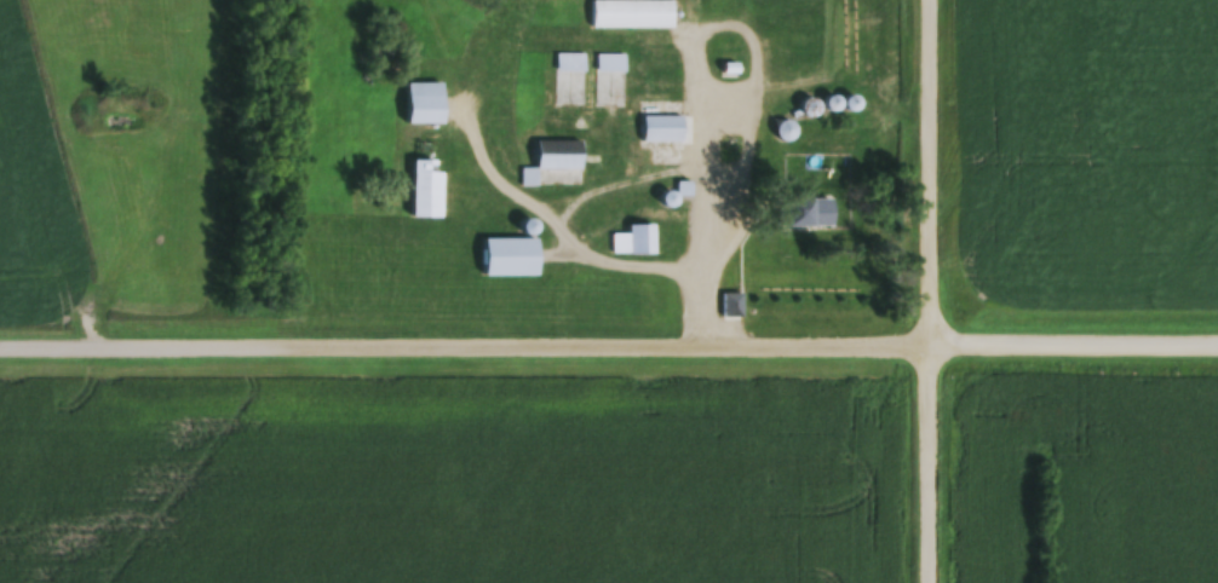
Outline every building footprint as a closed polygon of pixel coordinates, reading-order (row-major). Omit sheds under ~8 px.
[(674,2),(589,2),(589,29),(674,29),(674,2)] [(625,56),(597,56),(597,73),(625,73),(625,56)] [(585,57),(559,57),(559,72),(585,72),(585,57)] [(404,85),(404,125),(447,125),(447,85),(404,85)] [(685,144),(685,118),(643,118),(643,144),(685,144)] [(520,186),(584,187),(585,142),(536,142),(536,170),(520,169),(520,186)] [(411,219),(444,219),(444,161),(411,161),(411,219)] [(838,200),(791,200),(791,226),(838,226),(838,200)] [(630,226),(630,235),(611,235),(611,254),(656,254),(656,226),(630,226)] [(481,277),(542,277),(542,239),(481,239),(481,277)] [(723,293),(723,317),(745,317),(745,293),(723,293)]
